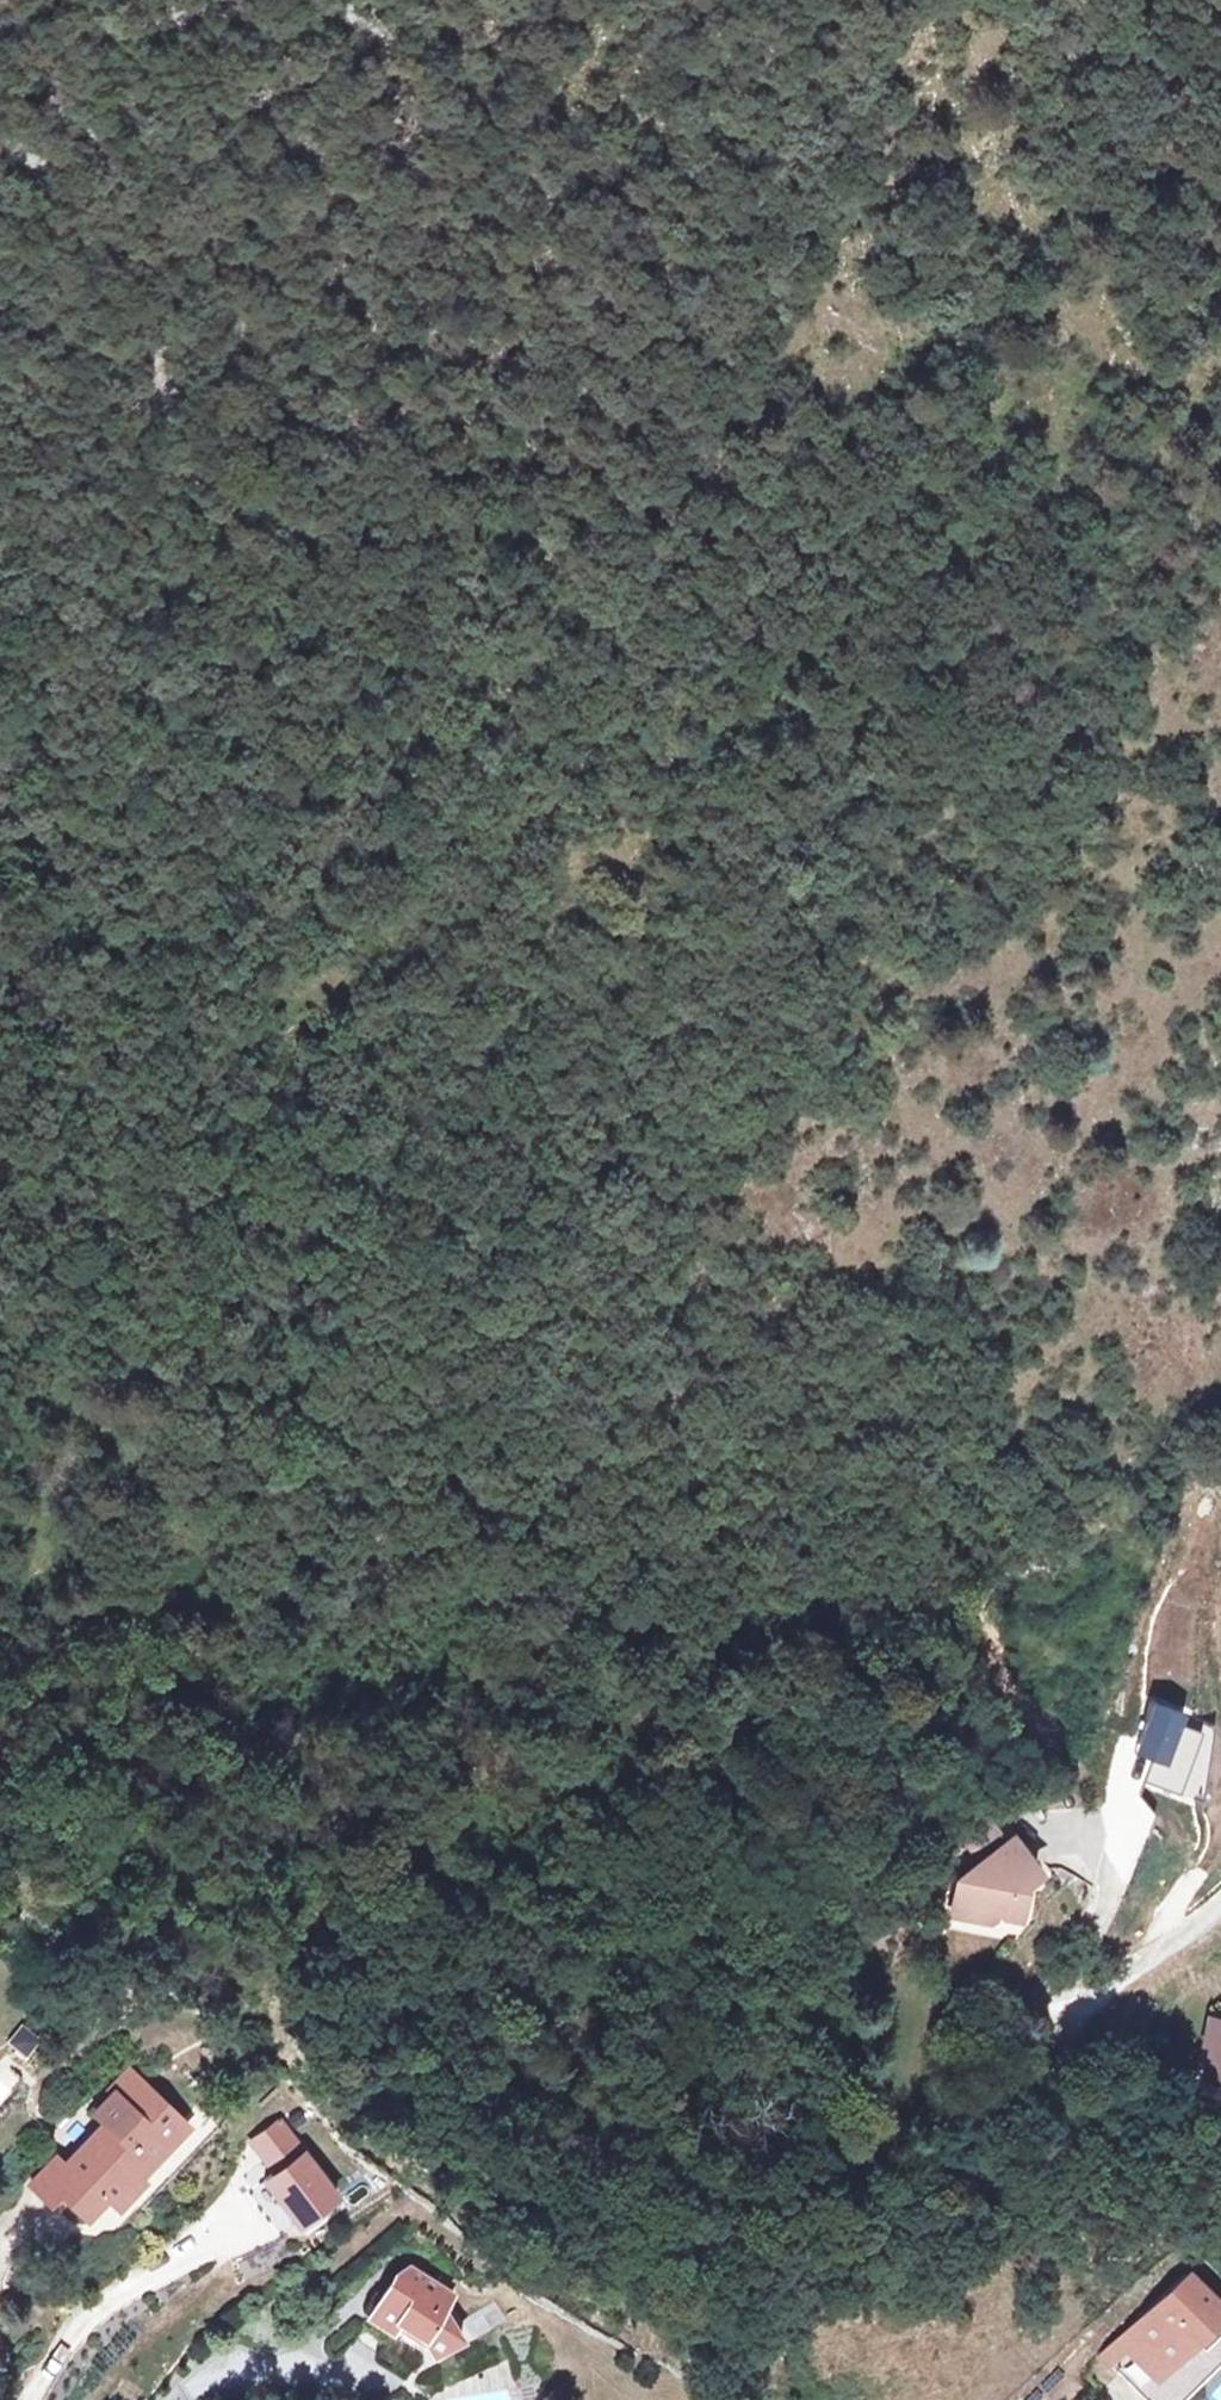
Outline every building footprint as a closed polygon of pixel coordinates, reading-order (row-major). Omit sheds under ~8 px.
[(1016,1843),(960,1887),(971,1894),(966,1923),(991,1927),(1003,1918),(1023,1921),(1026,1894),(1017,1894),(1018,1880),(1027,1881),(1039,1872),(1016,1843)] [(1026,1894),(1027,1881),(1018,1880),(1017,1894),(1026,1894)] [(954,1921),(966,1923),(971,1894),(960,1887),(954,1921)] [(1216,2023),(1205,2087),(1220,2089),(1220,2024),(1216,2023)] [(134,2200),(187,2151),(137,2100),(124,2113),(128,2119),(103,2143),(115,2155),(76,2190),(67,2183),(37,2212),(52,2229),(66,2217),(75,2228),(94,2210),(112,2229),(117,2233),(143,2210),(134,2200)] [(260,2187),(302,2240),(348,2204),(278,2117),(244,2144),(271,2178),(260,2187)] [(94,2210),(75,2228),(93,2247),(112,2229),(94,2210)] [(447,2274),(403,2252),(391,2261),(390,2265),(394,2271),(385,2278),(372,2305),(395,2316),(400,2305),(426,2318),(437,2334),(465,2317),(448,2287),(447,2274)] [(1121,2326),(1156,2360),(1180,2335),(1204,2358),(1220,2341),(1220,2311),(1177,2269),(1121,2326)] [(1097,2351),(1116,2369),(1148,2399),(1164,2399),(1204,2358),(1180,2335),(1156,2360),(1121,2326),(1097,2351)]
